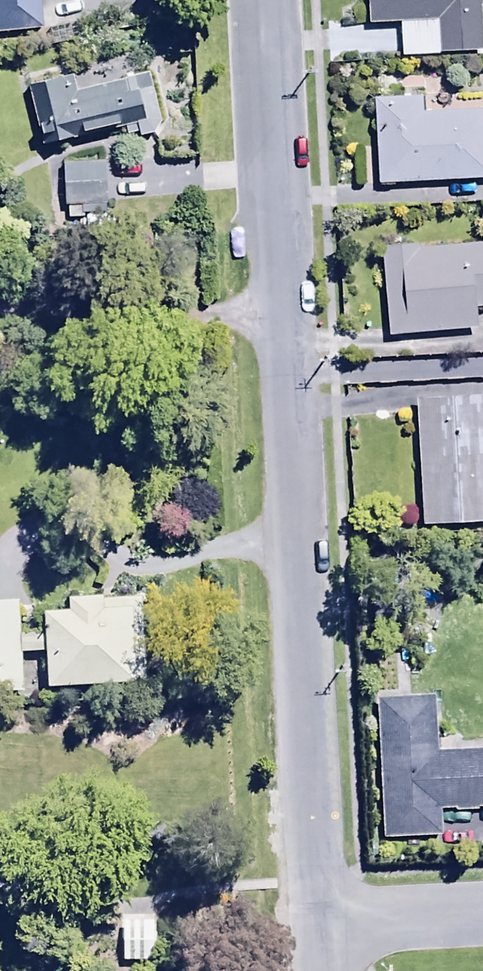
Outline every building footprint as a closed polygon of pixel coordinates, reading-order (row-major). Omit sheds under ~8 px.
[(42,31),(39,0),(0,0),(0,35),(42,31)] [(366,27),(399,26),(400,61),(440,60),(440,55),(482,53),(480,0),(365,0),(366,27)] [(72,80),(26,90),(40,155),(159,131),(148,79),(75,95),(72,80)] [(373,102),(377,189),(482,185),(482,110),(421,113),(421,100),(373,102)] [(103,164),(64,165),(65,209),(105,208),(103,164)] [(381,249),(387,339),(477,333),(475,311),(482,310),(482,247),(417,252),(417,247),(381,249)] [(417,403),(421,529),(482,527),(482,401),(417,403)] [(44,618),(47,692),(143,688),(140,599),(69,602),(69,617),(44,618)] [(21,657),(41,657),(40,638),(20,639),(19,606),(0,607),(0,699),(23,698),(21,657)] [(379,701),(384,843),(440,841),(439,811),(482,809),(482,752),(435,754),(432,699),(379,701)] [(156,918),(121,918),(121,967),(156,967),(156,918)]
